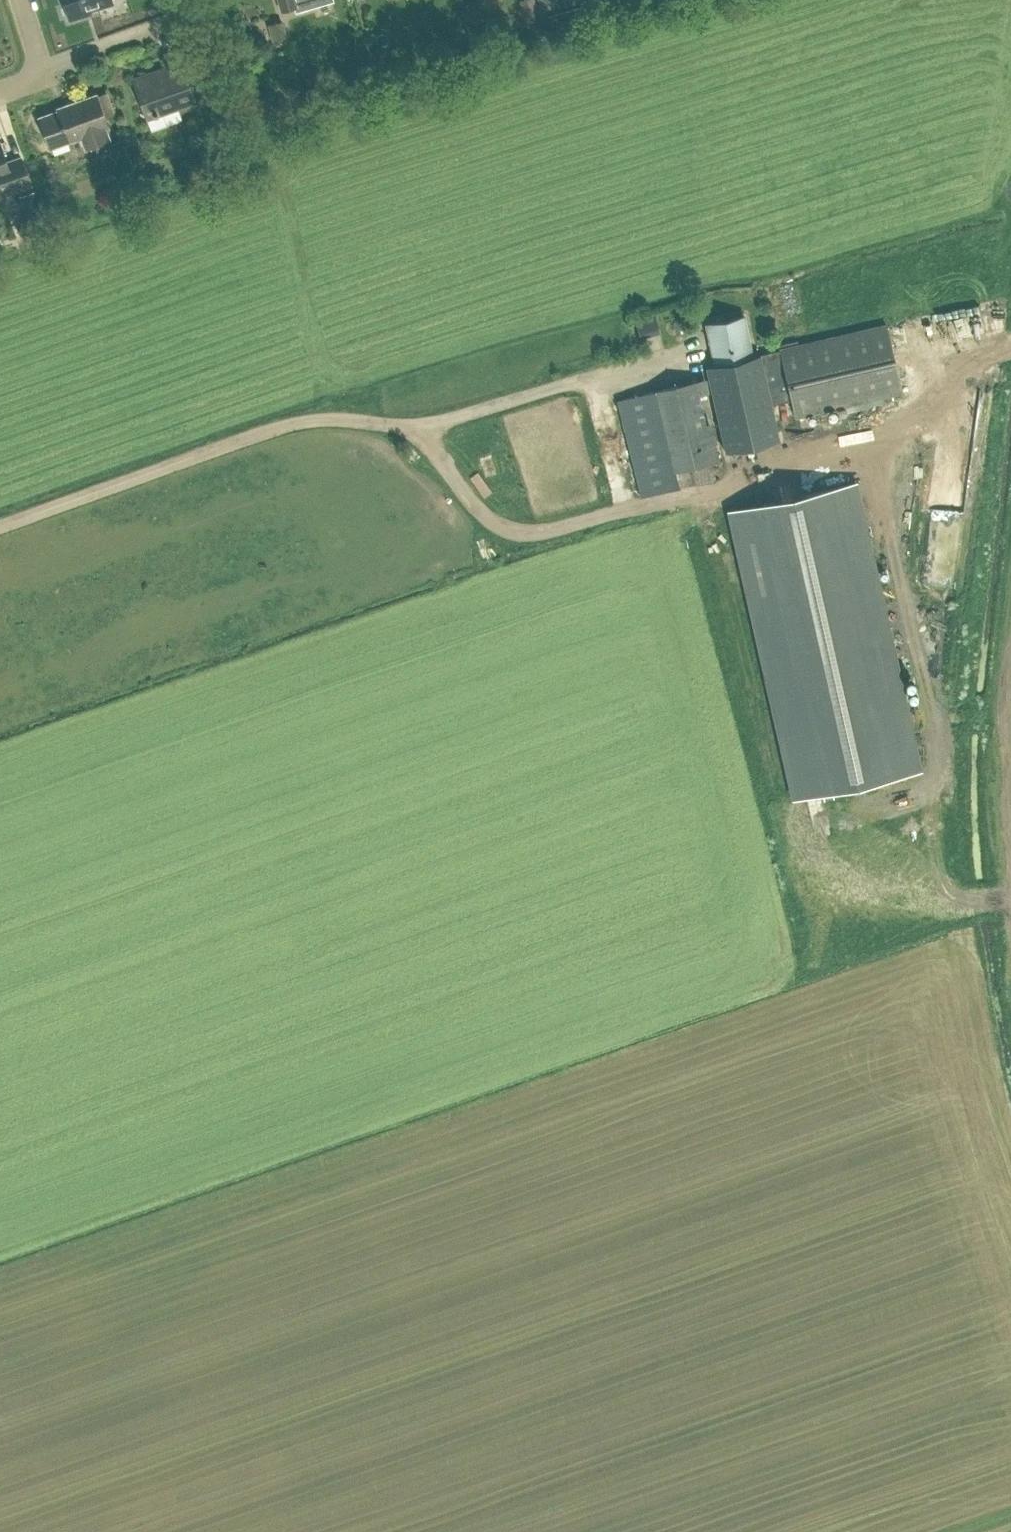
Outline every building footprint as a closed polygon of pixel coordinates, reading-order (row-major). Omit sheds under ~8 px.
[(70,17),(90,11),(89,7),(111,0),(65,0),(70,17)] [(281,9),(306,2),(305,0),(279,0),(281,9)] [(194,74),(184,45),(163,52),(167,65),(132,77),(147,121),(197,103),(187,76),(194,74)] [(81,135),(85,147),(111,138),(95,93),(66,104),(67,106),(39,116),(50,146),(81,135)] [(0,143),(0,194),(30,184),(20,155),(6,160),(0,143)] [(751,354),(742,315),(707,323),(716,363),(710,364),(729,447),(777,436),(769,404),(791,399),(795,415),(901,391),(886,324),(751,354)] [(999,317),(941,320),(943,347),(1000,344),(999,317)] [(721,458),(701,379),(618,400),(640,499),(712,480),(705,461),(721,458)] [(483,474),(502,470),(500,460),(482,464),(483,474)] [(852,480),(731,507),(796,792),(916,765),(852,480)]
